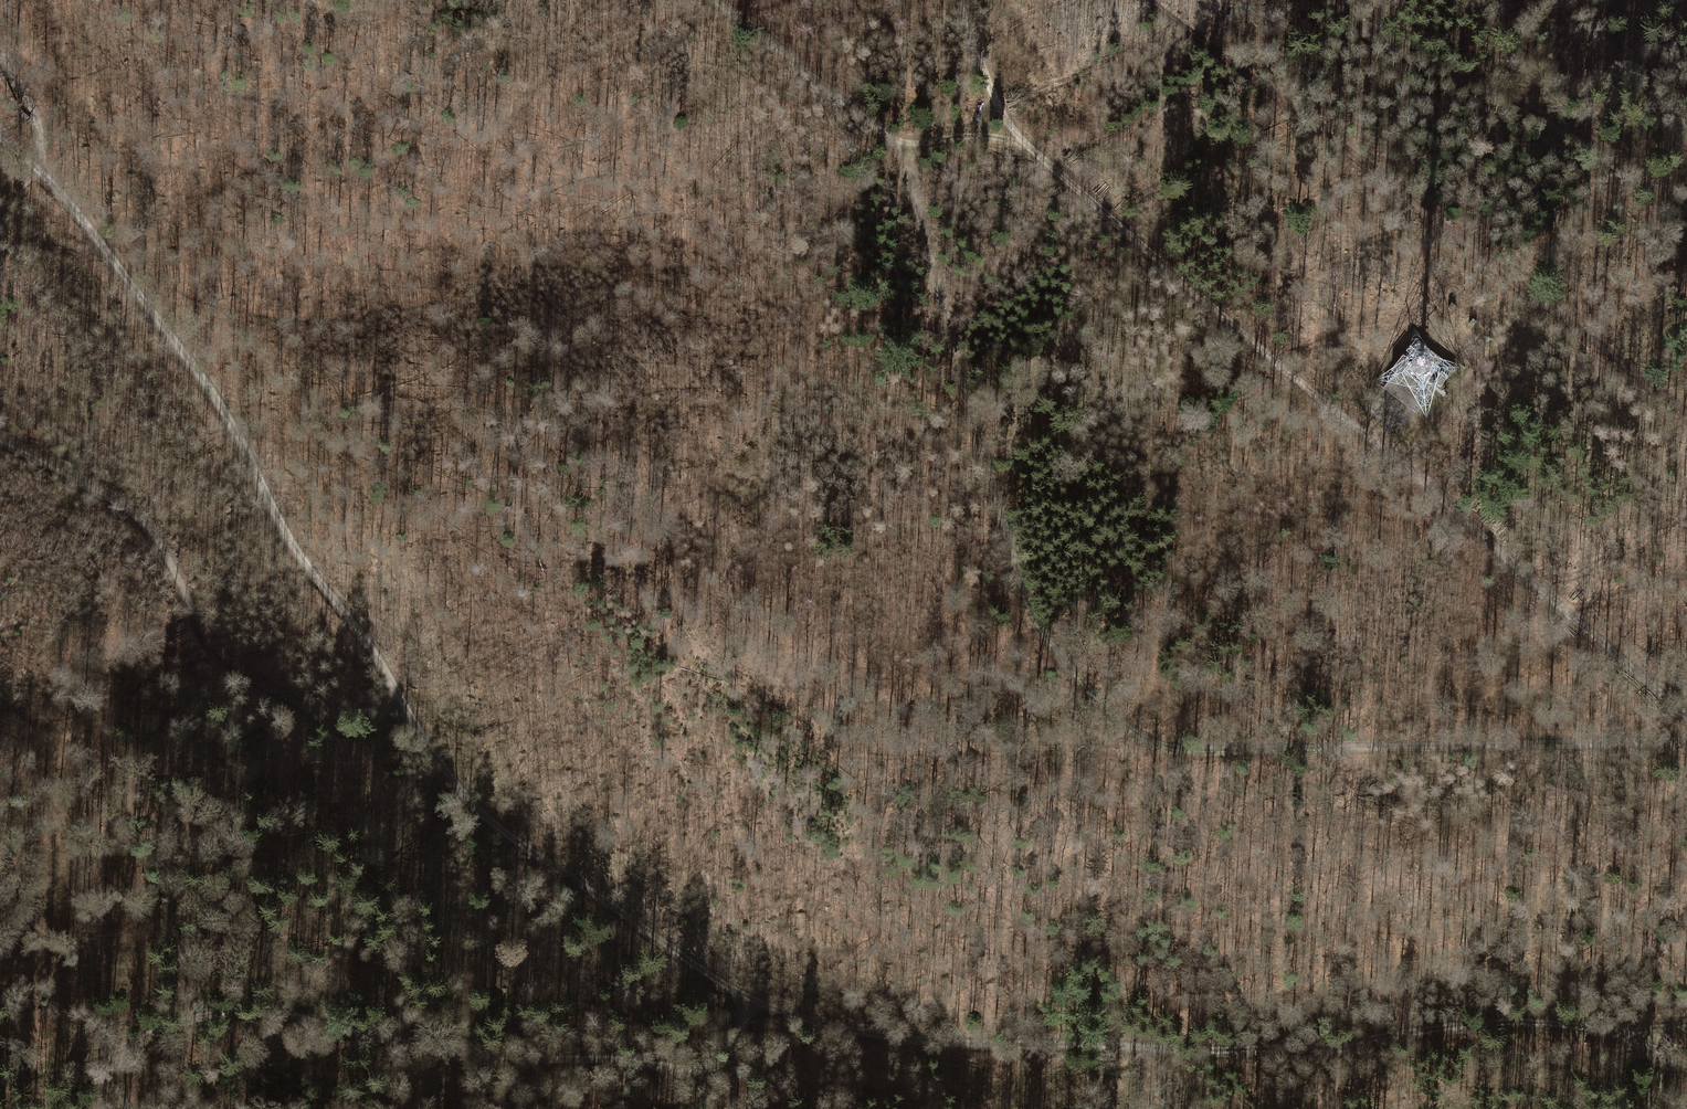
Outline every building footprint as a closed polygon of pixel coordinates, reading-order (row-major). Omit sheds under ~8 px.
[(1413,341),(1379,385),(1419,415),(1453,371),(1413,341)]
